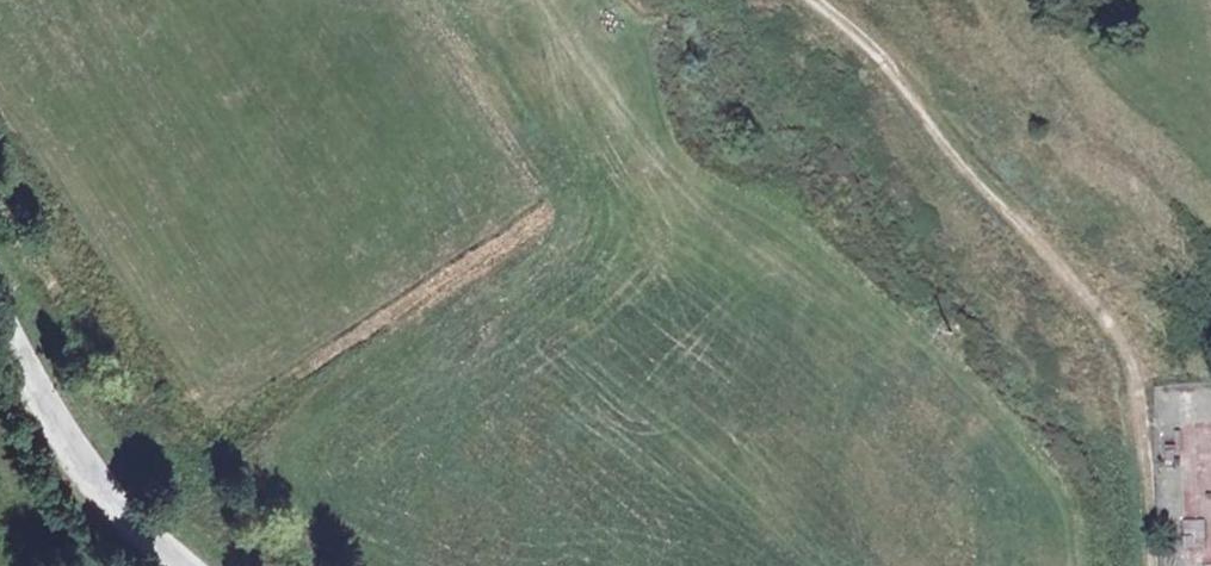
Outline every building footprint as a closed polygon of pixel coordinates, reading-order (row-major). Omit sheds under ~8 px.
[(1181,431),(1187,565),(1210,565),(1210,430),(1181,431)]
